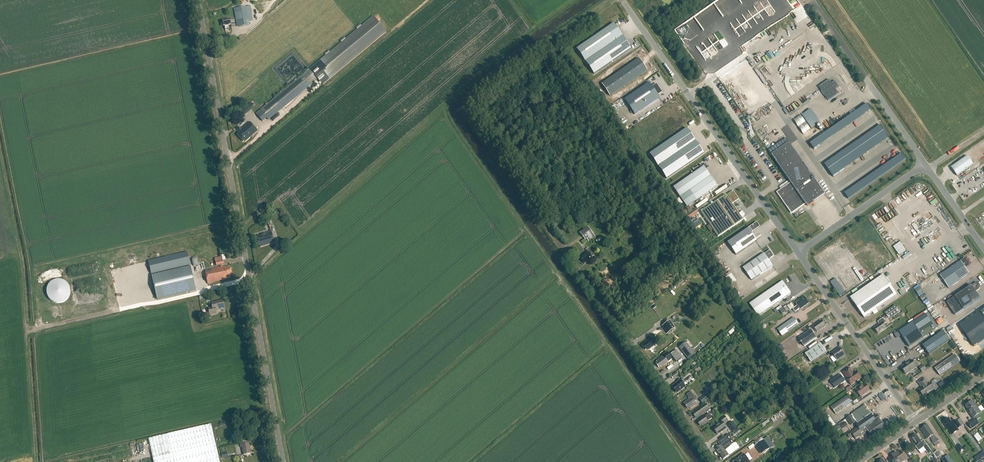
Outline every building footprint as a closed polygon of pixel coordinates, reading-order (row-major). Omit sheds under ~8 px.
[(245,7),(236,9),(239,27),(249,25),(248,22),(253,21),(250,6),(245,7)] [(322,59),(260,110),(269,120),(318,80),(322,85),(323,85),(386,32),(373,17),(322,59)] [(576,49),(585,62),(594,74),(631,49),(622,36),(617,29),(614,23),(605,29),(576,49)] [(777,38),(772,41),(775,47),(780,43),(777,38)] [(639,58),(601,84),(610,96),(647,70),(639,58)] [(766,78),(772,75),(767,65),(761,68),(766,78)] [(819,87),(828,101),(839,94),(836,89),(839,87),(835,81),(832,83),(829,80),(819,87)] [(649,83),(624,100),(634,115),(659,98),(658,95),(662,92),(656,84),(652,87),(649,83)] [(810,144),(814,150),(871,110),(867,104),(810,144)] [(801,115),(794,120),(803,134),(811,129),(801,115)] [(253,127),(259,122),(255,117),(241,129),(239,127),(236,129),(240,133),(238,135),(243,142),(245,140),(246,142),(246,141),(258,131),(253,127)] [(824,165),(833,177),(889,138),(881,126),(824,165)] [(686,128),(649,154),(666,179),(703,153),(686,128)] [(772,155),(792,184),(779,193),(784,200),(784,199),(785,201),(785,202),(792,212),(805,203),(807,205),(809,203),(811,206),(815,203),(814,202),(818,199),(825,194),(789,143),(786,146),(772,155)] [(845,194),(849,199),(906,160),(902,154),(845,194)] [(974,165),(968,156),(951,168),(957,176),(974,165)] [(719,173),(732,168),(730,165),(717,170),(719,173)] [(673,188),(687,208),(717,187),(703,167),(673,188)] [(921,194),(926,191),(923,184),(918,187),(921,194)] [(726,196),(726,195),(701,212),(718,237),(743,220),(732,204),(739,199),(733,191),(726,196)] [(727,243),(736,255),(756,241),(751,233),(759,227),(756,223),(727,243)] [(579,232),(585,240),(593,234),(588,226),(579,232)] [(255,237),(258,245),(260,245),(261,247),(275,243),(271,231),(261,235),(255,237)] [(895,245),(900,253),(906,249),(902,241),(895,245)] [(833,244),(831,245),(839,257),(841,255),(833,244)] [(825,248),(823,249),(831,261),(833,260),(825,248)] [(587,252),(580,258),(584,264),(592,258),(591,258),(594,256),(591,252),(590,249),(587,252)] [(764,254),(743,268),(752,281),(773,266),(768,260),(773,256),(770,251),(764,254)] [(187,252),(148,261),(151,275),(191,266),(187,252)] [(215,259),(216,266),(224,264),(222,257),(215,259)] [(940,276),(949,288),(969,274),(965,268),(969,265),(965,258),(961,261),(940,276)] [(191,266),(151,275),(157,300),(197,291),(191,266)] [(224,267),(205,271),(208,285),(213,283),(231,278),(230,276),(233,276),(231,267),(228,268),(228,267),(225,268),(224,267)] [(542,278),(541,276),(536,279),(539,284),(548,279),(545,275),(542,278)] [(864,318),(897,295),(883,275),(850,298),(851,299),(854,303),(864,318)] [(749,304),(758,316),(791,294),(783,281),(749,304)] [(976,282),(955,297),(947,302),(955,315),(980,298),(976,292),(979,289),(980,287),(976,282)] [(809,303),(804,296),(796,303),(798,306),(793,309),(795,312),(800,309),(809,303)] [(208,309),(210,315),(216,314),(216,311),(224,309),(223,301),(211,303),(212,308),(208,309)] [(899,312),(895,306),(885,313),(889,319),(899,312)] [(935,329),(938,327),(928,313),(925,314),(899,332),(894,335),(897,339),(901,335),(909,347),(935,329)] [(777,330),(782,336),(799,325),(794,318),(777,330)] [(874,328),(878,334),(886,328),(884,324),(886,323),(883,318),(878,322),(879,324),(874,328)] [(822,320),(813,326),(817,332),(826,326),(822,320)] [(665,324),(663,326),(668,333),(674,328),(669,321),(668,322),(665,324)] [(811,330),(798,338),(804,346),(816,338),(811,330)] [(929,355),(949,341),(949,340),(943,331),(942,332),(923,346),(929,355)] [(647,349),(648,350),(656,345),(659,342),(655,338),(653,341),(651,339),(642,345),(646,350),(647,349)] [(684,344),(680,347),(689,359),(694,355),(685,343),(684,344)] [(805,354),(811,363),(826,352),(820,343),(805,354)] [(841,358),(842,358),(846,356),(840,347),(832,353),(837,361),(841,358)] [(675,349),(669,354),(675,361),(681,357),(675,349)] [(664,356),(668,362),(672,359),(667,352),(663,355),(664,356)] [(657,363),(656,364),(659,368),(660,367),(661,368),(668,363),(668,362),(664,356),(656,361),(657,363)] [(949,359),(935,369),(940,376),(954,366),(949,359)] [(912,360),(901,368),(906,375),(916,367),(912,360)] [(853,374),(849,367),(842,372),(847,378),(846,378),(851,385),(861,378),(857,371),(853,374)] [(830,382),(835,388),(845,381),(840,374),(830,382)] [(919,390),(924,396),(933,390),(929,383),(928,384),(924,378),(918,382),(922,388),(919,390)] [(676,392),(677,391),(679,392),(685,387),(684,384),(686,382),(683,379),(681,381),(680,380),(672,387),(676,392)] [(865,384),(856,391),(861,397),(870,391),(865,384)] [(690,399),(684,404),(688,409),(689,408),(690,409),(696,405),(694,402),(697,400),(691,392),(687,395),(690,399)] [(708,393),(699,400),(703,404),(711,398),(710,397),(708,393)] [(848,396),(831,407),(836,414),(853,403),(848,396)] [(973,418),(974,419),(968,423),(972,429),(979,424),(977,420),(980,417),(978,414),(981,412),(976,405),(975,405),(972,401),(965,406),(968,410),(967,411),(973,418)] [(706,404),(693,413),(696,418),(710,409),(706,404)] [(852,414),(858,423),(856,425),(858,428),(851,432),(851,431),(847,434),(850,438),(853,436),(856,439),(861,436),(865,434),(865,433),(868,431),(871,436),(885,426),(877,416),(874,418),(865,405),(852,414)] [(699,421),(697,422),(700,426),(702,425),(703,426),(709,422),(708,421),(711,419),(707,414),(705,416),(704,416),(698,420),(699,421)] [(824,417),(832,428),(837,424),(829,414),(824,417)] [(713,428),(718,435),(727,428),(724,424),(728,421),(725,416),(721,419),(722,422),(713,428)] [(950,428),(954,433),(958,431),(956,430),(961,427),(957,421),(954,423),(955,424),(953,425),(948,418),(943,422),(948,429),(950,428)] [(728,424),(733,431),(737,428),(733,421),(728,424)] [(211,424),(148,439),(153,458),(215,443),(211,424)] [(838,424),(832,428),(835,433),(841,428),(838,424)] [(928,439),(930,437),(933,441),(932,442),(934,444),(939,441),(937,438),(936,439),(934,435),(934,434),(927,425),(921,429),(928,439)] [(916,434),(910,438),(913,441),(912,442),(919,451),(924,447),(927,445),(924,440),(921,442),(916,434)] [(722,445),(716,449),(720,454),(726,450),(732,445),(727,437),(720,442),(722,445)] [(770,449),(764,440),(756,445),(763,454),(770,449)] [(241,448),(242,447),(244,455),(251,453),(249,444),(247,444),(246,441),(240,442),(241,448)] [(153,458),(154,461),(220,461),(215,443),(153,458)] [(726,450),(720,454),(724,459),(730,455),(736,451),(732,445),(726,450)] [(900,461),(904,461),(907,460),(900,451),(895,454),(900,461)] [(977,461),(978,461),(983,458),(983,452),(974,458),(977,461)]
